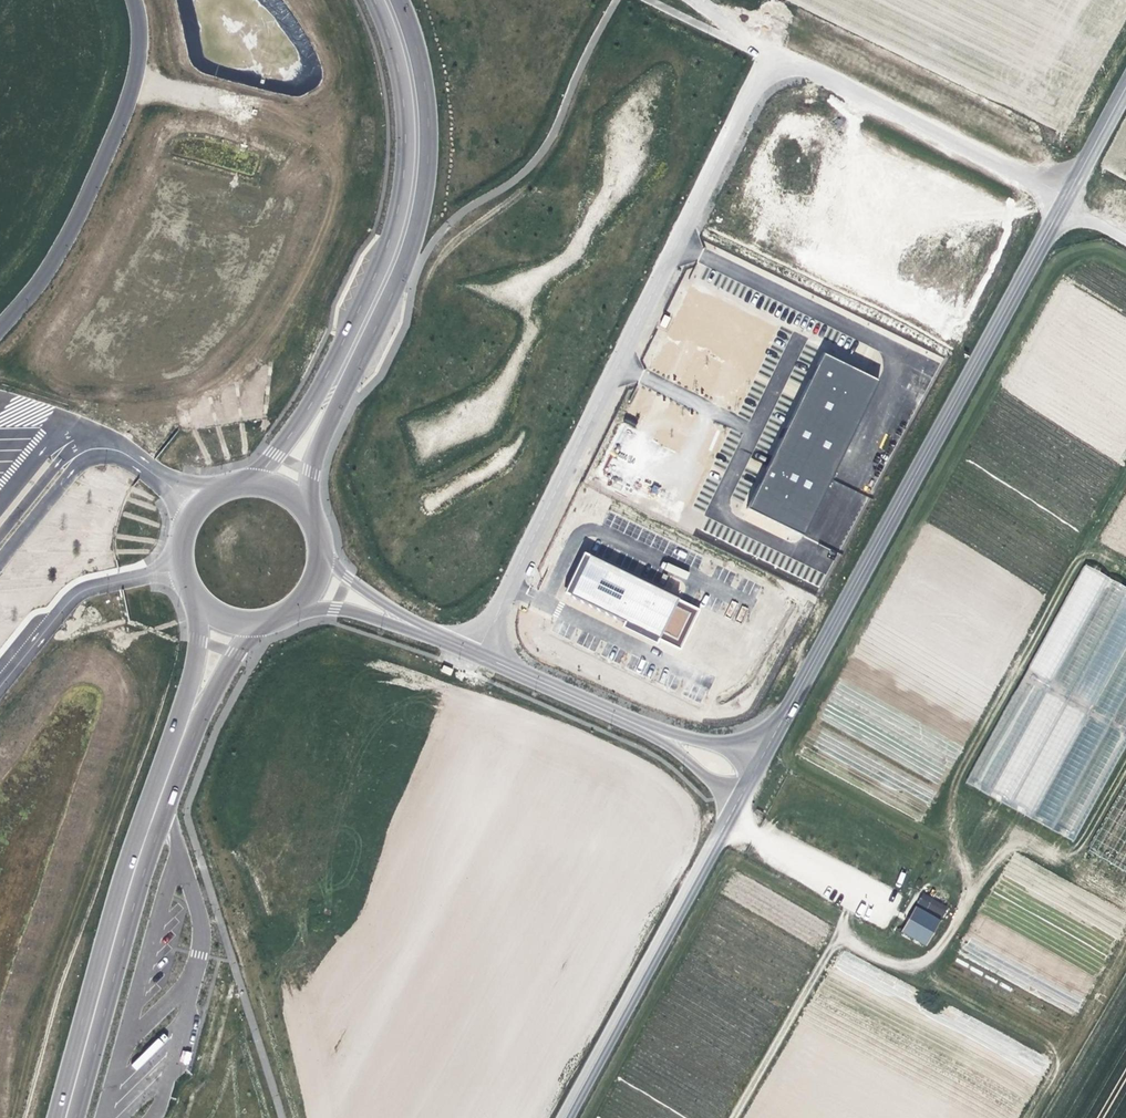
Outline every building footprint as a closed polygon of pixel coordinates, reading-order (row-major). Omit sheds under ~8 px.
[(698,267),(688,303),(715,310),(717,301),(710,299),(717,272),(698,267)] [(878,382),(823,355),(784,435),(838,462),(878,382)] [(838,462),(784,435),(747,509),(802,536),(838,462)] [(701,610),(584,552),(564,592),(624,621),(621,628),(658,646),(661,641),(681,651),(701,610)] [(965,781),(1075,847),(1125,753),(1125,590),(1085,567),(965,781)] [(1112,821),(1123,826),(1125,828),(1125,792),(1112,821)] [(923,895),(917,904),(928,910),(933,902),(933,901),(923,895)] [(933,902),(928,910),(943,918),(947,909),(933,902)] [(916,909),(901,935),(926,948),(940,922),(916,909)]
